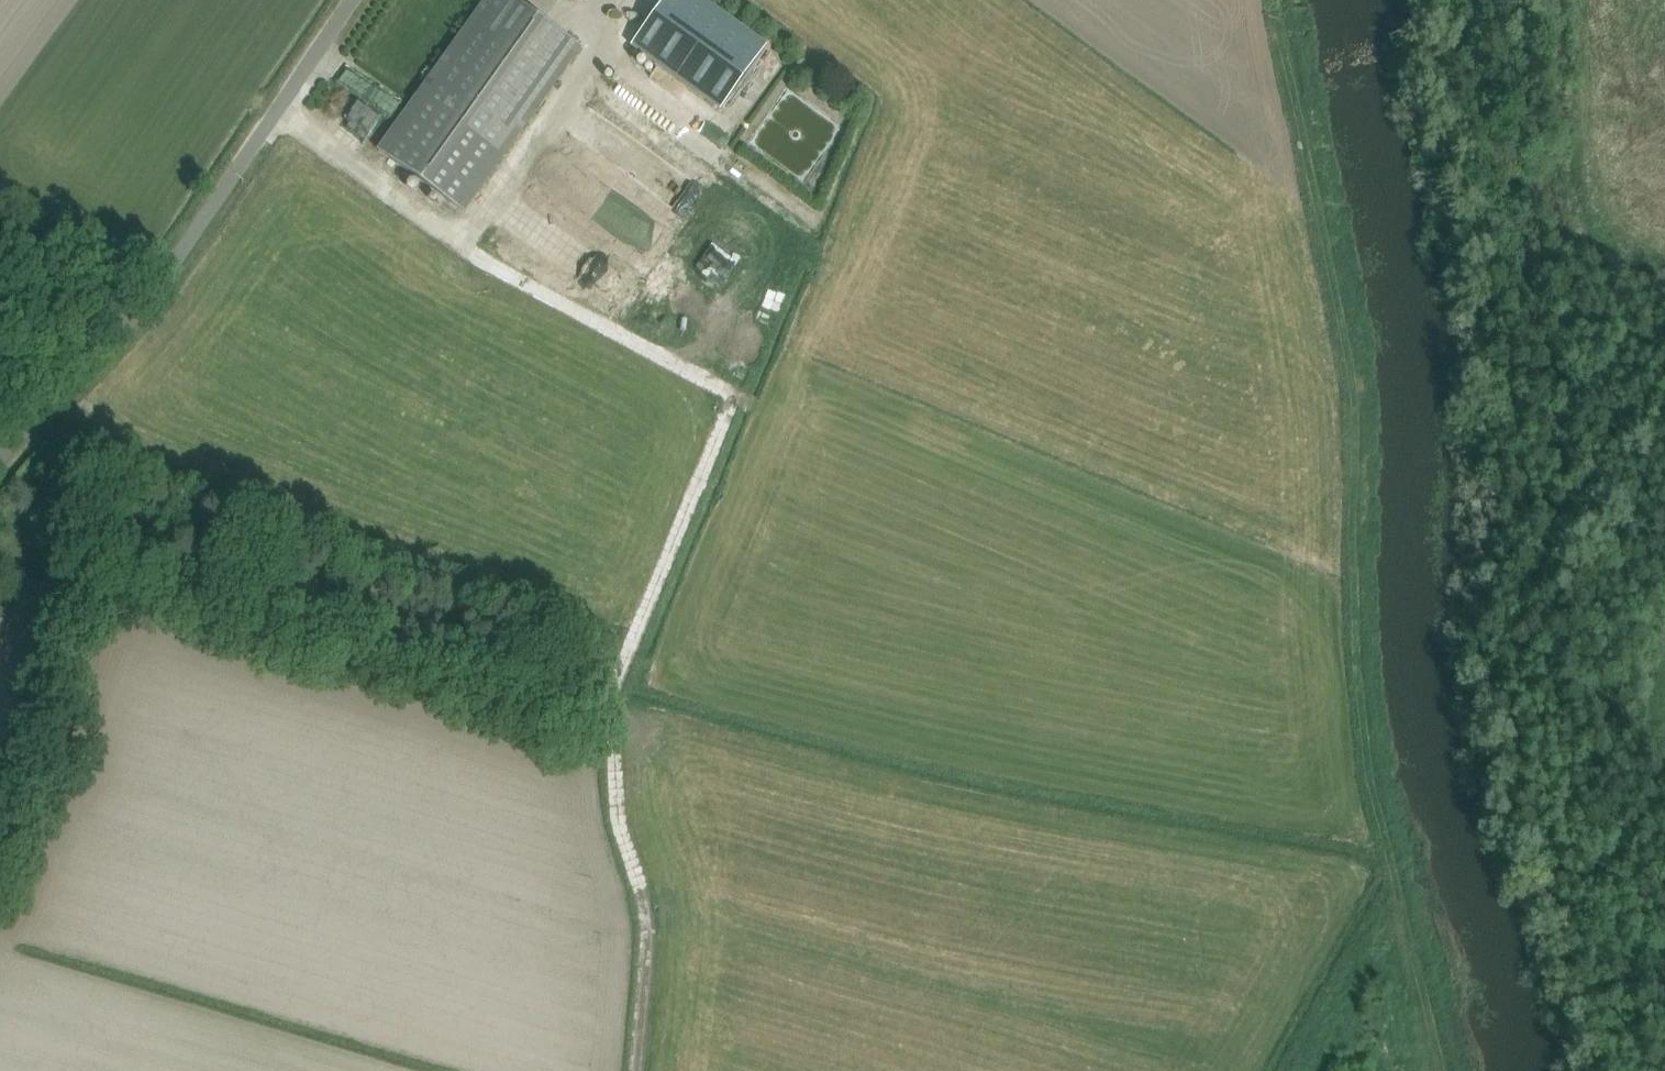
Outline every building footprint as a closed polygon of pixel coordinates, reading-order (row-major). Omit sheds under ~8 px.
[(415,94),(376,146),(459,208),(498,155),(578,48),(513,0),(484,0),(415,94)] [(631,47),(720,111),(768,45),(705,0),(665,0),(631,47)]
